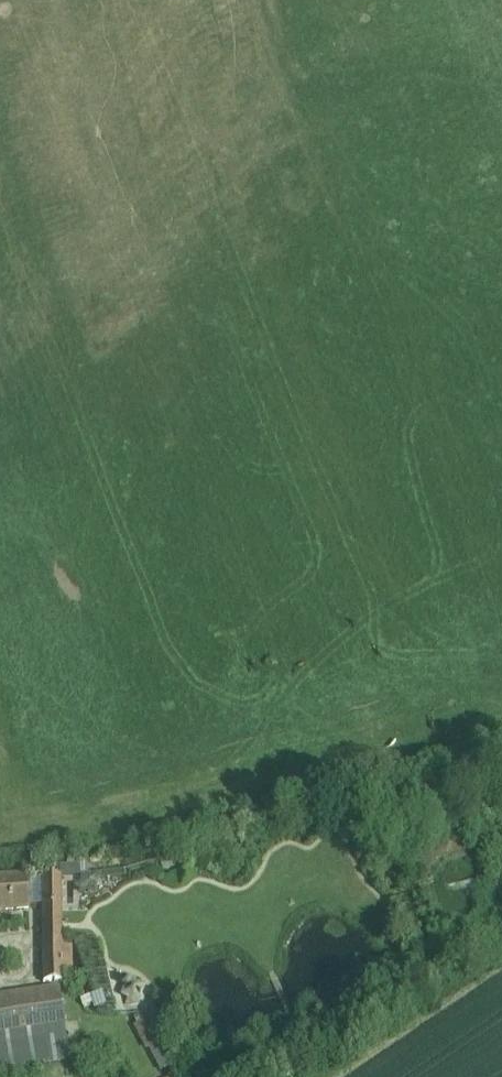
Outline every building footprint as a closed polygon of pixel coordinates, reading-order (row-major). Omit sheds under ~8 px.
[(0,911),(29,909),(29,905),(43,905),(43,983),(62,983),(73,983),(72,943),(62,944),(61,875),(41,877),(41,879),(27,880),(27,878),(0,880),(0,918),(1,918),(0,911)] [(94,941),(73,941),(78,956),(91,995),(87,996),(79,999),(82,1009),(94,1005),(97,1014),(117,1014),(115,1004),(99,941),(94,941)] [(0,1000),(0,1072),(69,1061),(59,991),(0,1000)] [(142,1013),(132,1018),(136,1024),(133,1026),(146,1051),(156,1046),(168,1068),(172,1066),(161,1044),(166,1041),(153,1016),(149,1018),(146,1014),(142,1013)]
